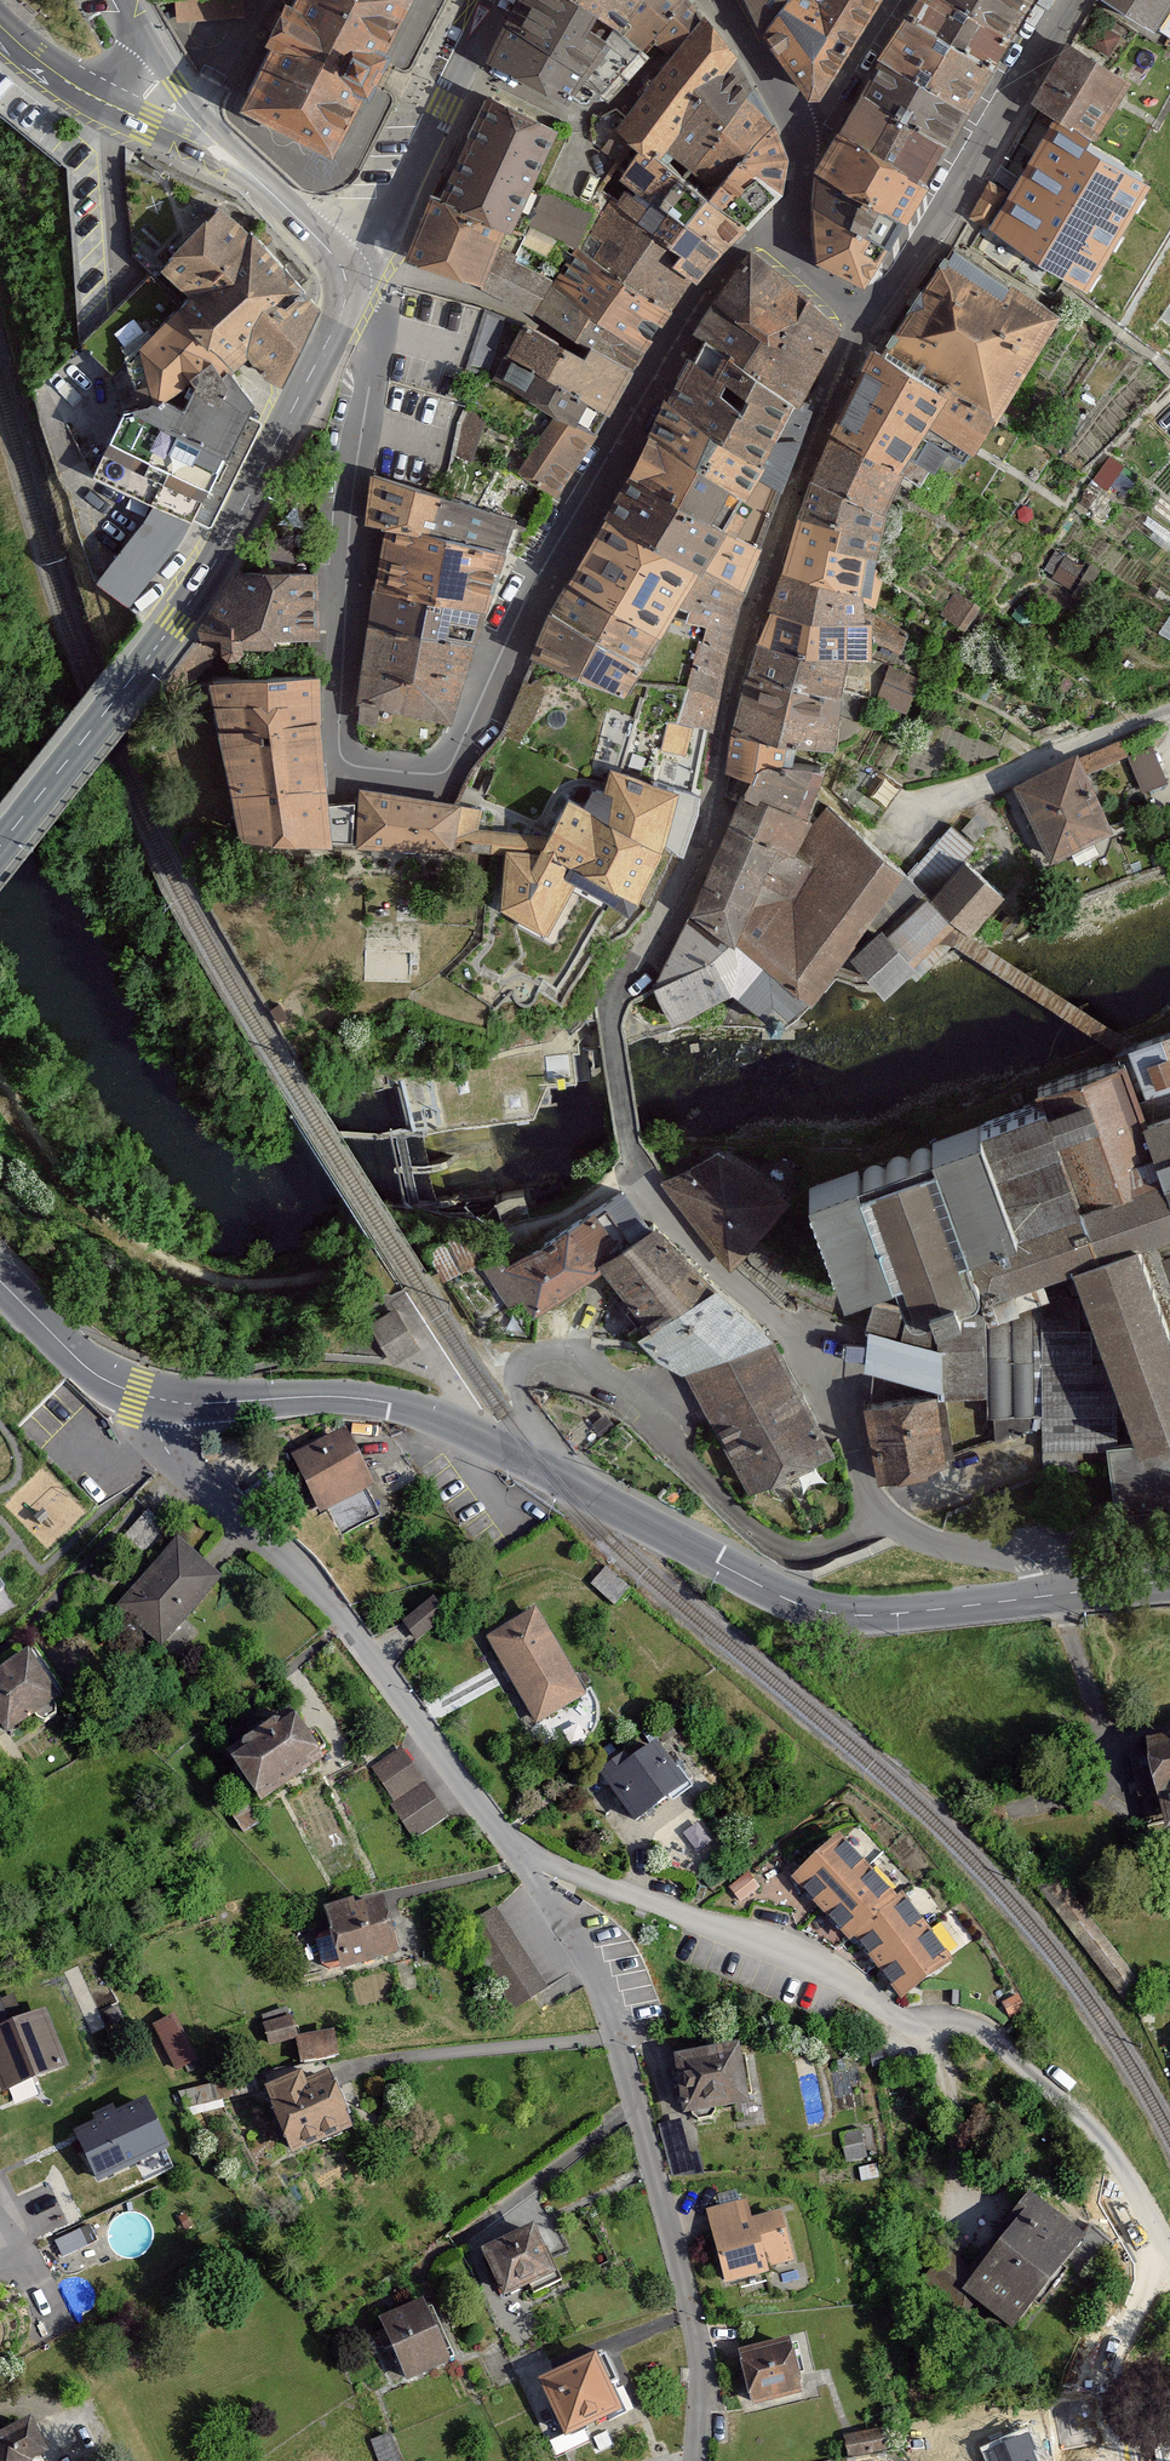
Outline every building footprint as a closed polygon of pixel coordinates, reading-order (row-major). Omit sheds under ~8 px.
[(239,17),(238,0),(175,0),(177,21),(239,17)] [(293,4),(286,1),(266,41),(273,44),(242,107),(332,152),(362,93),(369,96),(390,53),(383,50),(408,0),(296,0),(293,4)] [(622,34),(566,0),(523,0),(491,58),(576,99),(586,85),(601,96),(646,51),(622,34)] [(622,34),(643,3),(639,0),(566,0),(622,34)] [(643,3),(622,34),(646,51),(655,40),(666,48),(676,54),(707,18),(698,8),(691,0),(645,0),(643,3)] [(791,0),(747,0),(766,33),(791,0)] [(766,33),(808,102),(821,101),(879,0),(791,0),(766,33)] [(992,70),(1010,38),(972,16),(944,0),(918,0),(905,20),(992,70)] [(972,16),(982,0),(944,0),(972,16)] [(972,16),(1010,38),(1031,0),(982,0),(972,16)] [(1169,34),(1169,0),(1112,0),(1169,34)] [(660,74),(700,104),(738,56),(707,18),(676,54),(660,74)] [(880,61),(968,110),(992,70),(905,20),(880,61)] [(1066,43),(1032,103),(1094,138),(1128,79),(1066,43)] [(656,164),(683,182),(753,89),(738,56),(700,104),(656,164)] [(862,95),(948,145),(968,110),(880,61),(862,95)] [(656,164),(700,104),(660,74),(615,132),(638,152),(656,164)] [(753,89),(683,182),(708,201),(775,124),(753,89)] [(840,133),(925,185),(948,145),(862,95),(840,133)] [(488,97),(441,199),(472,213),(502,227),(524,237),(530,221),(539,193),(529,189),(557,129),(488,97)] [(789,162),(775,124),(708,201),(749,230),(784,194),(789,162)] [(1072,284),(1137,178),(1059,131),(1008,214),(1029,226),(1015,249),(1072,284)] [(821,168),(906,219),(925,185),(840,133),(821,168)] [(652,205),(638,225),(680,257),(673,267),(692,282),(698,285),(725,254),(664,210),(683,182),(656,164),(638,152),(618,180),(652,205)] [(906,219),(821,168),(816,209),(886,248),(906,219)] [(708,201),(683,182),(664,210),(725,254),(749,230),(708,201)] [(1006,190),(988,182),(971,216),(988,224),(1006,190)] [(541,188),(539,193),(530,221),(574,242),(589,212),(541,188)] [(447,272),(472,213),(441,199),(432,195),(408,254),(447,272)] [(578,248),(672,312),(692,282),(673,267),(680,257),(638,225),(606,203),(578,248)] [(162,266),(191,296),(254,235),(221,205),(162,266)] [(886,248),(816,209),(818,260),(864,282),(886,248)] [(476,284),(502,227),(472,213),(447,272),(476,284)] [(553,288),(513,262),(524,237),(502,227),(476,284),(537,311),(553,288)] [(191,296),(180,305),(230,358),(235,364),(247,352),(267,374),(280,377),(313,304),(254,235),(191,296)] [(952,245),(884,349),(992,417),(1059,313),(952,245)] [(553,288),(644,346),(672,312),(578,248),(553,288)] [(695,336),(704,343),(794,407),(826,354),(837,329),(754,257),(720,296),(695,336)] [(180,305),(151,275),(109,316),(84,341),(113,371),(125,412),(140,408),(127,360),(180,305)] [(553,288),(537,311),(591,347),(630,371),(644,346),(553,288)] [(125,412),(94,472),(158,503),(192,520),(252,398),(224,365),(230,358),(180,305),(127,360),(140,408),(125,412)] [(468,364),(486,370),(503,317),(485,311),(468,364)] [(504,354),(605,412),(626,377),(630,371),(591,347),(587,355),(584,360),(523,325),(504,354)] [(762,471),(794,407),(704,343),(667,406),(762,471)] [(966,455),(992,417),(884,349),(875,344),(830,437),(900,476),(912,456),(931,465),(944,443),(966,455)] [(595,432),(605,412),(504,354),(494,376),(559,411),(595,432)] [(758,479),(762,471),(667,406),(651,439),(744,501),(758,479)] [(777,488),(808,415),(794,407),(762,471),(758,479),(777,488)] [(482,420),(464,409),(458,421),(451,453),(471,462),(482,420)] [(559,411),(520,470),(557,494),(595,432),(559,411)] [(881,515),(900,476),(830,437),(812,483),(881,515)] [(724,532),(744,501),(651,439),(629,476),(724,532)] [(368,521),(386,526),(431,537),(441,495),(374,475),(368,521)] [(704,571),(724,532),(629,476),(605,520),(701,576),(704,571)] [(777,488),(758,479),(744,501),(724,532),(755,546),(777,488)] [(836,552),(874,560),(881,515),(812,483),(798,520),(840,531),(836,552)] [(441,495),(431,537),(504,554),(516,519),(441,495)] [(158,503),(98,578),(130,603),(192,520),(158,503)] [(680,603),(701,576),(605,520),(569,585),(656,636),(680,603)] [(871,599),(874,560),(836,552),(840,531),(798,520),(783,574),(863,598),(871,599)] [(386,526),(375,592),(429,605),(485,613),(504,554),(431,537),(386,526)] [(724,532),(704,571),(743,592),(755,546),(724,532)] [(317,634),(318,570),(240,570),(201,635),(220,635),(220,647),(226,652),(236,652),(242,646),(242,633),(317,634)] [(701,576),(680,603),(690,607),(686,621),(702,625),(698,645),(723,650),(743,592),(704,571),(701,576)] [(866,609),(863,598),(783,574),(772,613),(810,625),(869,626),(866,609)] [(639,664),(656,636),(569,585),(551,615),(639,664)] [(956,590),(943,613),(966,627),(980,605),(956,590)] [(375,592),(368,626),(422,638),(429,605),(375,592)] [(429,605),(422,638),(474,647),(485,613),(429,605)] [(909,630),(866,609),(869,626),(870,638),(899,651),(909,630)] [(870,638),(869,626),(810,625),(772,613),(759,645),(803,660),(844,663),(845,651),(871,653),(870,638)] [(624,693),(639,664),(551,615),(532,651),(537,653),(624,693)] [(450,719),(474,647),(422,638),(368,626),(358,721),(378,723),(380,704),(450,719)] [(723,650),(698,645),(688,689),(713,694),(723,650)] [(840,702),(844,663),(803,660),(759,645),(748,681),(789,693),(840,702)] [(255,652),(255,678),(309,676),(308,652),(255,652)] [(877,699),(905,711),(918,679),(890,668),(877,699)] [(241,833),(327,839),(325,801),(318,676),(309,676),(255,678),(211,680),(241,833)] [(789,693),(748,681),(741,704),(785,720),(839,725),(840,702),(789,693)] [(708,726),(713,694),(688,689),(678,723),(689,724),(708,726)] [(785,720),(741,704),(732,737),(786,751),(836,754),(839,725),(785,720)] [(689,724),(678,723),(667,722),(663,747),(687,753),(689,724)] [(732,737),(726,774),(741,780),(750,784),(761,767),(782,769),(784,759),(786,751),(732,737)] [(1132,751),(1145,788),(1169,780),(1156,743),(1132,751)] [(1077,760),(1016,789),(1050,859),(1111,830),(1077,760)] [(594,788),(586,807),(569,799),(549,834),(508,833),(502,905),(547,929),(577,879),(629,908),(663,845),(679,850),(697,793),(674,784),(612,766),(605,790),(594,788)] [(750,784),(743,799),(802,813),(823,774),(782,769),(761,767),(750,784)] [(460,803),(359,790),(358,844),(494,851),(496,830),(478,829),(457,828),(460,803)] [(743,799),(697,906),(655,985),(673,1017),(734,985),(776,1021),(805,992),(810,994),(847,947),(881,983),(957,942),(970,932),(1003,895),(963,859),(973,848),(951,827),(907,876),(826,805),(814,820),(802,813),(743,799)] [(325,801),(327,839),(353,840),(354,801),(325,801)] [(483,807),(460,803),(457,828),(478,829),(483,807)] [(970,932),(957,942),(1122,1047),(1140,1041),(970,932)] [(865,1274),(874,1302),(872,1314),(867,1330),(937,1351),(939,1386),(940,1393),(988,1391),(988,1413),(996,1413),(996,1440),(1034,1427),(1044,1427),(1044,1469),(1076,1469),(1076,1447),(1108,1446),(1117,1511),(1169,1503),(1169,1332),(1164,1314),(1137,1235),(1169,1224),(1169,1031),(1161,1034),(1140,1041),(1122,1047),(1125,1059),(1038,1088),(1044,1105),(812,1184),(845,1281),(865,1274)] [(404,1077),(398,1087),(407,1131),(524,1119),(539,1108),(552,1107),(550,1087),(588,1080),(583,1037),(404,1077)] [(790,1196),(718,1147),(665,1179),(736,1257),(790,1196)] [(531,1313),(601,1264),(650,1231),(620,1188),(549,1237),(492,1277),(510,1303),(520,1297),(531,1313)] [(1137,1235),(1164,1314),(1169,1312),(1169,1224),(1137,1235)] [(650,1231),(601,1264),(648,1329),(709,1281),(657,1226),(650,1231)] [(468,1230),(429,1250),(436,1263),(445,1280),(484,1260),(468,1230)] [(648,1329),(639,1335),(660,1354),(681,1364),(685,1371),(766,1327),(709,1281),(648,1329)] [(420,1348),(396,1310),(371,1326),(394,1364),(420,1348)] [(766,1327),(685,1371),(749,1489),(830,1445),(766,1327)] [(937,1351),(867,1330),(866,1366),(939,1386),(937,1351)] [(926,1471),(947,1456),(935,1394),(867,1408),(881,1479),(926,1471)] [(372,1485),(345,1431),(293,1457),(320,1511),(328,1508),(365,1489),(372,1485)] [(380,1517),(365,1489),(328,1508),(342,1536),(380,1517)] [(167,1529),(148,1511),(123,1538),(141,1556),(167,1529)] [(159,1645),(220,1581),(177,1541),(117,1606),(159,1645)] [(591,1584),(613,1606),(628,1591),(606,1569),(591,1584)] [(404,1624),(416,1639),(445,1617),(432,1601),(404,1624)] [(584,1696),(536,1613),(489,1639),(536,1723),(584,1696)] [(0,1672),(0,1725),(6,1734),(58,1700),(28,1654),(0,1672)] [(291,1713),(229,1756),(263,1803),(324,1760),(291,1713)] [(1149,1744),(1166,1830),(1169,1829),(1169,1740),(1149,1744)] [(634,1823),(685,1786),(656,1746),(629,1765),(622,1755),(598,1773),(634,1823)] [(401,1750),(374,1768),(394,1798),(422,1779),(401,1750)] [(425,1784),(393,1806),(412,1835),(445,1814),(425,1784)] [(791,1879),(820,1910),(866,1867),(837,1836),(791,1879)] [(850,1942),(855,1938),(898,1900),(866,1867),(820,1910),(850,1942)] [(1143,1989),(1054,1870),(1035,1885),(1124,2003),(1143,1989)] [(855,1938),(878,1968),(927,1929),(902,1897),(898,1900),(855,1938)] [(353,1900),(324,1908),(340,1969),(397,1955),(384,1901),(355,1908),(353,1900)] [(547,1988),(495,1907),(462,1928),(514,2009),(547,1988)] [(927,1929),(878,1968),(902,1999),(952,1960),(927,1929)] [(46,2012),(0,2029),(0,2079),(4,2089),(66,2065),(46,2012)] [(290,2017),(265,2025),(271,2044),(296,2037),(290,2017)] [(172,2018),(154,2027),(175,2069),(194,2060),(172,2018)] [(331,2034),(299,2038),(301,2062),(334,2058),(331,2034)] [(714,2115),(715,2109),(747,2104),(738,2047),(677,2057),(686,2114),(692,2113),(697,2119),(704,2121),(710,2119),(714,2115)] [(255,2074),(181,2091),(185,2107),(258,2090),(255,2074)] [(301,2075),(266,2090),(294,2155),(351,2131),(327,2075),(305,2084),(301,2075)] [(146,2101),(75,2134),(99,2184),(169,2150),(146,2101)] [(681,2120),(661,2125),(671,2173),(704,2174),(699,2154),(689,2156),(681,2120)] [(847,2161),(866,2158),(861,2130),(842,2134),(847,2161)] [(1084,2237),(1029,2194),(1010,2218),(1017,2225),(977,2276),(947,2252),(925,2280),(964,2311),(974,2299),(1011,2329),(1084,2237)] [(746,2200),(707,2210),(726,2283),(766,2273),(764,2267),(792,2260),(780,2215),(752,2222),(746,2200)] [(533,2227),(483,2251),(505,2297),(555,2273),(533,2227)] [(423,2301),(380,2320),(407,2380),(450,2361),(423,2301)] [(789,2341),(739,2351),(750,2405),(800,2394),(789,2341)] [(594,2356),(540,2380),(565,2435),(619,2411),(594,2356)] [(34,2457),(45,2452),(30,2421),(0,2436),(0,2460),(36,2460),(34,2457)] [(978,2448),(984,2460),(1046,2460),(1032,2426),(978,2448)] [(882,2430),(845,2436),(848,2454),(885,2449),(882,2430)] [(1151,2435),(1156,2460),(1169,2460),(1169,2432),(1151,2435)] [(371,2443),(379,2460),(398,2460),(388,2436),(371,2443)]
